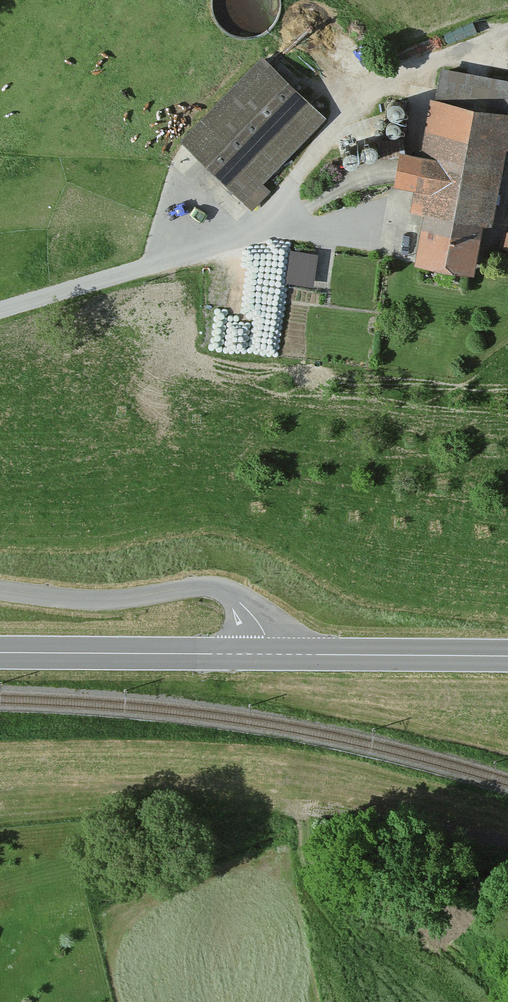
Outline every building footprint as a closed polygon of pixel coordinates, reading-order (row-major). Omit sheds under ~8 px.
[(275,28),(280,13),(279,0),(212,0),(211,5),(212,20),(220,34),(233,42),(249,44),(264,39),(275,28)] [(322,124),(256,61),(176,143),(249,214),(265,197),(258,190),(322,124)] [(437,73),(432,102),(426,101),(416,159),(401,156),(396,187),(415,190),(411,213),(425,216),(416,267),(469,276),(478,227),(490,229),(503,154),(507,155),(507,81),(437,73)] [(398,140),(378,142),(379,160),(399,158),(398,140)] [(503,240),(497,253),(507,258),(507,242),(503,240)] [(308,290),(311,261),(289,258),(285,287),(308,290)]
